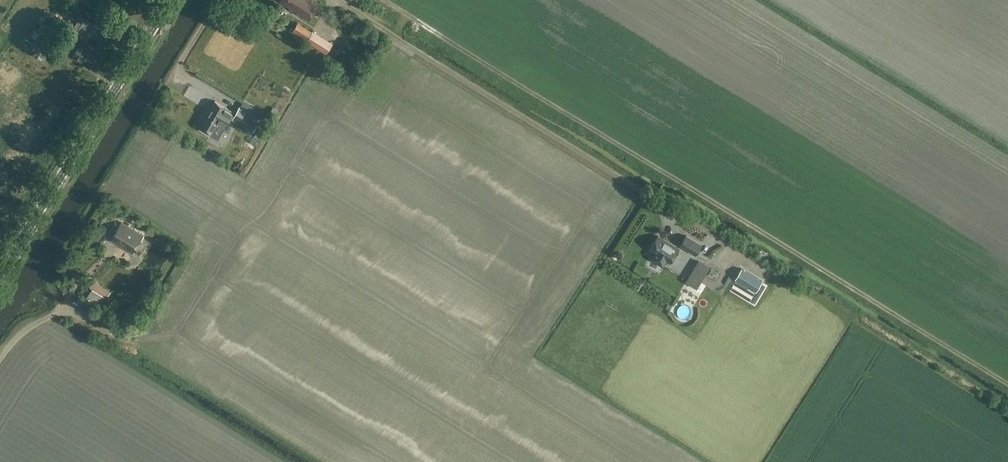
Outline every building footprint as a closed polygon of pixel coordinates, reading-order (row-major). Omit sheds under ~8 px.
[(97,9),(82,0),(80,0),(74,9),(91,19),(97,9)] [(280,2),(290,8),(289,10),(309,21),(319,4),(313,0),(281,0),(280,2)] [(298,22),(292,33),(306,42),(313,32),(298,22)] [(325,23),(322,31),(330,34),(333,26),(325,23)] [(34,48),(40,52),(44,47),(38,43),(34,48)] [(94,71),(103,57),(82,43),(73,58),(94,71)] [(186,115),(196,119),(202,105),(192,101),(186,115)] [(234,112),(215,101),(211,109),(208,107),(204,114),(226,127),(234,112)] [(240,107),(233,119),(253,131),(260,119),(240,107)] [(280,111),(273,107),(271,113),(277,116),(280,111)] [(105,224),(110,216),(104,212),(99,221),(105,224)] [(133,255),(145,237),(122,222),(110,240),(122,247),(122,248),(133,255)] [(671,262),(679,247),(658,234),(651,246),(655,248),(649,258),(662,267),(667,260),(671,262)] [(701,244),(686,234),(679,244),(695,254),(701,244)] [(696,288),(710,266),(698,259),(685,281),(696,288)] [(742,268),(735,279),(755,291),(762,281),(742,268)] [(732,310),(742,314),(744,310),(741,308),(745,299),(737,296),(732,310)]
